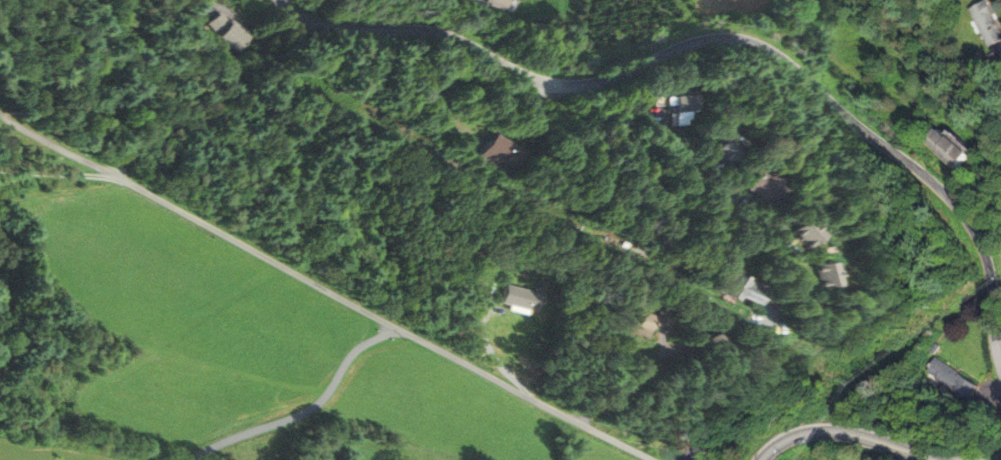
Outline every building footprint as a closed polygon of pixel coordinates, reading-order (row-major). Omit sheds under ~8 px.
[(511,14),(516,0),(467,0),(511,14)] [(1000,44),(1000,8),(998,0),(995,0),(975,8),(991,48),(1000,44)] [(249,37),(224,12),(208,28),(233,54),(249,37)] [(682,125),(704,125),(704,112),(713,112),(713,94),(682,94),(682,125)] [(944,141),(974,170),(991,152),(961,123),(944,141)] [(733,149),(750,167),(766,152),(748,134),(733,149)] [(491,159),(519,171),(529,146),(501,135),(491,159)] [(810,187),(784,168),(769,188),(795,207),(810,187)] [(856,237),(840,211),(818,224),(834,250),(856,237)] [(870,262),(845,262),(845,286),(870,286),(870,262)] [(766,301),(769,295),(791,304),(798,288),(752,269),(743,291),(766,301)] [(633,329),(659,340),(666,325),(640,313),(633,329)]
